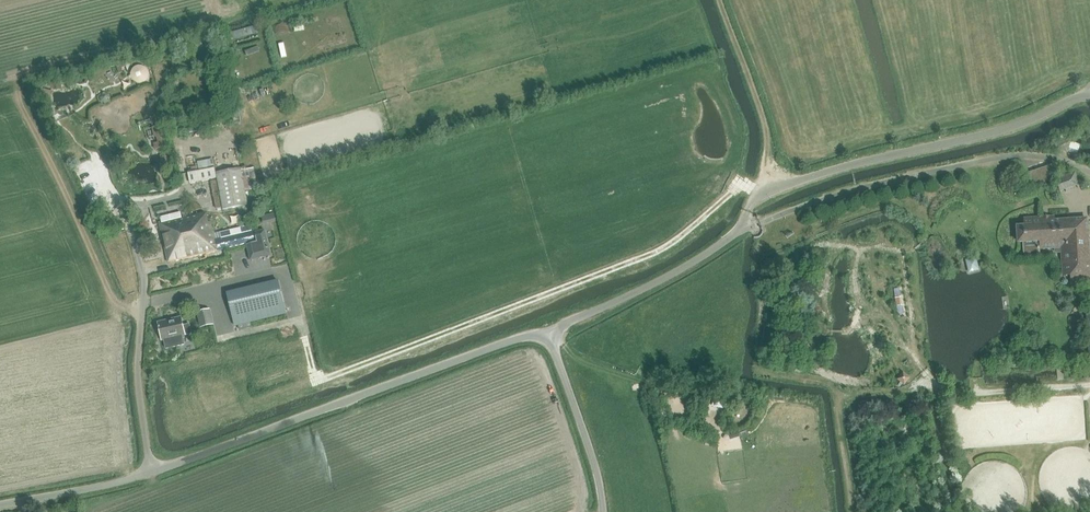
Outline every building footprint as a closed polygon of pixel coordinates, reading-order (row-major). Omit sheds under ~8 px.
[(225,34),(227,41),(252,35),(250,28),(225,34)] [(131,73),(131,74),(131,76),(131,77),(132,78),(132,79),(133,80),(134,81),(135,81),(136,82),(137,83),(138,83),(139,83),(140,83),(141,83),(142,83),(143,82),(145,82),(145,81),(146,80),(147,79),(148,78),(148,77),(148,76),(148,75),(148,73),(148,72),(148,71),(147,70),(146,69),(146,68),(145,67),(144,67),(143,66),(141,66),(140,66),(139,66),(138,66),(137,66),(136,67),(135,67),(134,68),(133,69),(132,70),(132,71),(131,72),(131,73)] [(54,80),(47,82),(54,89),(62,87),(60,79),(54,80)] [(105,103),(109,102),(110,98),(109,95),(105,93),(101,94),(100,98),(101,102),(105,103)] [(1071,141),(1060,138),(1056,149),(1068,153),(1071,141)] [(213,159),(197,162),(199,171),(215,167),(213,159)] [(1050,165),(1027,173),(1032,187),(1054,179),(1050,165)] [(246,205),(244,190),(257,188),(254,168),(246,169),(246,166),(242,166),(243,169),(241,170),(241,171),(217,175),(223,209),(246,205)] [(189,173),(190,184),(218,178),(216,167),(199,171),(189,173)] [(1055,177),(1059,190),(1080,183),(1075,170),(1055,177)] [(254,232),(252,233),(250,226),(219,234),(221,239),(214,240),(210,223),(208,224),(205,213),(188,217),(187,213),(181,214),(180,213),(161,217),(162,223),(161,224),(169,262),(257,242),(254,232)] [(1071,283),(1089,282),(1089,259),(1085,259),(1084,238),(1088,238),(1087,219),(1054,221),(1054,217),(1023,219),(1024,226),(1017,227),(1018,242),(1023,241),(1024,252),(1025,254),(1026,255),(1027,256),(1040,255),(1040,248),(1054,247),(1054,251),(1056,253),(1062,252),(1063,276),(1071,275),(1071,283)] [(247,244),(251,260),(270,256),(264,230),(254,232),(257,242),(247,244)] [(965,259),(969,272),(979,269),(976,256),(965,259)] [(278,281),(227,293),(234,326),(249,322),(285,313),(280,292),(278,281)] [(201,311),(197,312),(201,327),(212,324),(209,309),(201,311)] [(189,324),(182,325),(181,318),(157,323),(161,340),(164,340),(166,348),(185,344),(183,336),(191,334),(189,324)] [(1029,351),(1030,361),(1045,361),(1045,351),(1029,351)] [(903,372),(897,379),(904,385),(910,377),(903,372)] [(726,392),(714,390),(713,398),(725,401),(726,392)]
